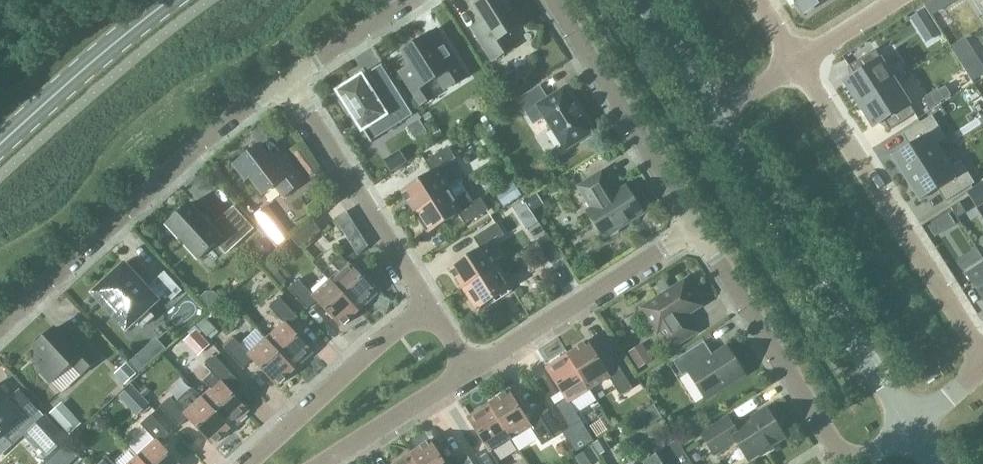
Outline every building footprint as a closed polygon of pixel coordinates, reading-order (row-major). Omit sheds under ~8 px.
[(506,0),(481,0),(481,1),(474,5),(483,20),(472,27),(492,60),(515,45),(510,37),(512,30),(519,26),(506,6),(507,2),(506,0)] [(794,2),(796,1),(804,13),(824,0),(793,0),(794,2)] [(436,29),(402,50),(411,64),(399,71),(421,104),(433,96),(425,84),(437,77),(445,89),(466,76),(436,29)] [(855,76),(845,82),(858,104),(895,81),(895,82),(899,79),(885,57),(881,59),(874,49),(848,66),(855,76)] [(351,110),(362,128),(369,124),(377,136),(412,114),(392,82),(372,94),(361,77),(338,91),(342,97),(339,99),(348,112),(351,110)] [(895,81),(858,104),(872,126),(883,120),(889,130),(915,113),(895,81)] [(586,116),(582,117),(564,88),(548,98),(539,84),(517,99),(526,113),(533,109),(540,119),(545,116),(565,149),(591,132),(590,129),(592,125),(586,116)] [(915,141),(892,156),(906,178),(944,154),(937,143),(945,137),(931,115),(908,130),(915,141)] [(259,145),(234,164),(246,179),(250,176),(263,193),(275,184),(284,196),(304,181),(282,152),(271,160),(259,145)] [(414,210),(449,188),(437,170),(455,158),(448,146),(425,161),(432,171),(401,190),(414,210)] [(944,154),(906,178),(919,201),(943,186),(951,197),(974,183),(960,160),(951,165),(944,154)] [(618,232),(619,227),(643,213),(625,186),(615,192),(602,171),(578,186),(591,207),(587,210),(594,222),(593,226),(597,234),(602,235),(604,237),(606,236),(611,237),(618,232)] [(466,191),(455,198),(449,188),(414,210),(428,232),(458,213),(465,224),(488,209),(480,197),(473,202),(466,191)] [(965,212),(959,202),(950,207),(957,217),(965,212)] [(233,207),(211,227),(209,226),(210,225),(201,215),(201,216),(189,204),(184,209),(182,209),(179,209),(177,210),(176,211),(175,212),(174,213),(173,214),(173,215),(173,216),(172,217),(172,218),(173,219),(167,224),(198,258),(216,242),(226,252),(252,228),(233,207)] [(264,223),(275,238),(287,228),(276,214),(264,223)] [(313,220),(291,237),(299,247),(321,230),(313,220)] [(462,287),(497,265),(485,246),(504,234),(496,223),(473,237),(480,248),(450,267),(462,287)] [(547,233),(536,240),(551,263),(561,256),(547,233)] [(363,278),(349,263),(348,263),(340,255),(331,264),(338,272),(329,280),(357,310),(376,293),(372,288),(374,287),(365,276),(363,278)] [(964,270),(982,301),(982,258),(964,270)] [(154,280),(146,287),(125,263),(92,293),(126,330),(136,320),(143,327),(154,317),(147,310),(158,299),(165,292),(171,299),(182,290),(164,270),(153,280),(154,280)] [(495,301),(493,298),(511,287),(497,265),(462,287),(476,309),(481,306),(483,308),(495,301)] [(357,310),(329,280),(313,295),(298,279),(288,288),(306,309),(316,300),(340,326),(357,310)] [(701,305),(685,280),(641,307),(657,333),(659,332),(669,349),(696,331),(686,315),(701,305)] [(265,339),(293,369),(312,352),(288,325),(297,317),(279,297),(269,306),(283,322),(265,339)] [(201,327),(185,335),(194,354),(210,346),(201,327)] [(47,360),(38,368),(51,382),(72,363),(82,374),(98,359),(70,328),(61,337),(54,328),(45,336),(42,335),(40,336),(36,339),(36,341),(36,344),(34,346),(47,360)] [(293,369),(265,339),(249,354),(234,338),(224,347),(242,367),(252,359),(276,385),(293,369)] [(322,339),(313,349),(329,365),(339,355),(322,339)] [(568,354),(590,388),(609,377),(620,395),(632,388),(618,365),(607,371),(588,341),(568,354)] [(641,341),(628,348),(637,366),(650,359),(641,341)] [(745,368),(739,358),(735,359),(727,346),(705,359),(697,345),(673,360),(683,375),(688,371),(706,399),(745,374),(743,371),(745,368)] [(569,402),(590,388),(568,354),(546,367),(565,398),(554,405),(569,428),(581,420),(569,402)] [(201,398),(229,428),(248,411),(224,384),(233,376),(215,356),(204,365),(212,373),(203,380),(211,389),(202,397),(201,398)] [(126,381),(140,376),(135,361),(121,366),(126,381)] [(201,398),(202,397),(193,387),(176,403),(170,397),(160,406),(178,426),(187,418),(212,444),(229,428),(201,398)] [(37,411),(18,390),(8,400),(7,399),(0,404),(0,453),(12,443),(8,438),(37,411)] [(489,403),(511,438),(530,426),(542,445),(554,437),(539,414),(528,421),(509,391),(489,403)] [(511,438),(489,403),(467,417),(486,447),(476,454),(482,463),(499,463),(491,451),(511,438)] [(60,405),(52,414),(75,434),(83,425),(60,405)] [(733,443),(739,444),(748,459),(758,452),(762,454),(771,449),(771,444),(784,436),(779,428),(780,425),(779,420),(775,417),(772,417),(766,408),(735,428),(728,416),(700,433),(714,455),(733,443)] [(144,463),(179,463),(160,443),(169,434),(151,414),(140,424),(155,440),(137,457),(144,463)] [(45,415),(27,431),(47,454),(66,436),(45,415)] [(445,463),(431,440),(411,453),(418,463),(461,463),(460,463),(456,457),(445,463)] [(668,447),(644,462),(646,463),(678,463),(668,447)] [(411,453),(393,463),(418,463),(411,453)] [(96,463),(114,463),(106,455),(96,463)]
